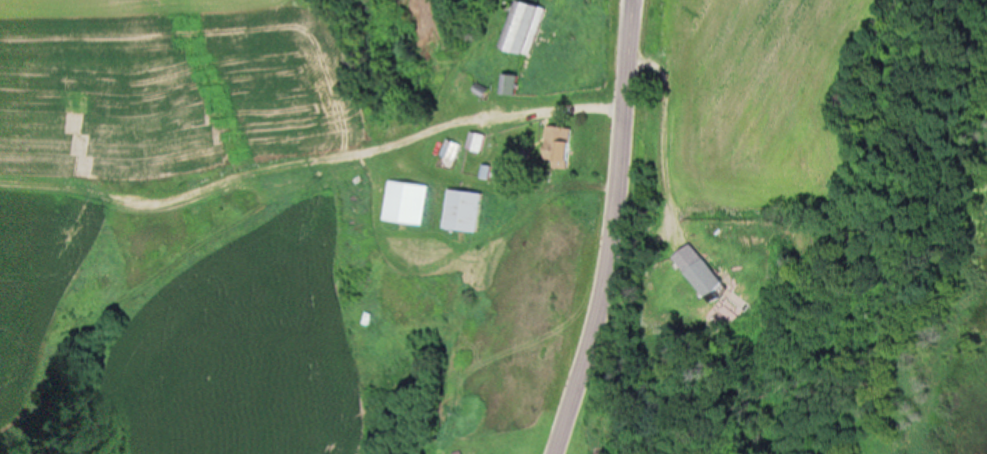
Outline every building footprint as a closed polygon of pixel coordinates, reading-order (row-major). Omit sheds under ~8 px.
[(542,2),(535,0),(512,0),(502,44),(531,51),(542,2)] [(499,93),(515,93),(516,73),(499,73),(499,93)] [(574,139),(563,139),(563,124),(546,124),(545,166),(573,167),(574,139)] [(464,146),(476,149),(480,134),(468,131),(464,146)] [(480,230),(483,191),(447,188),(444,227),(480,230)]
